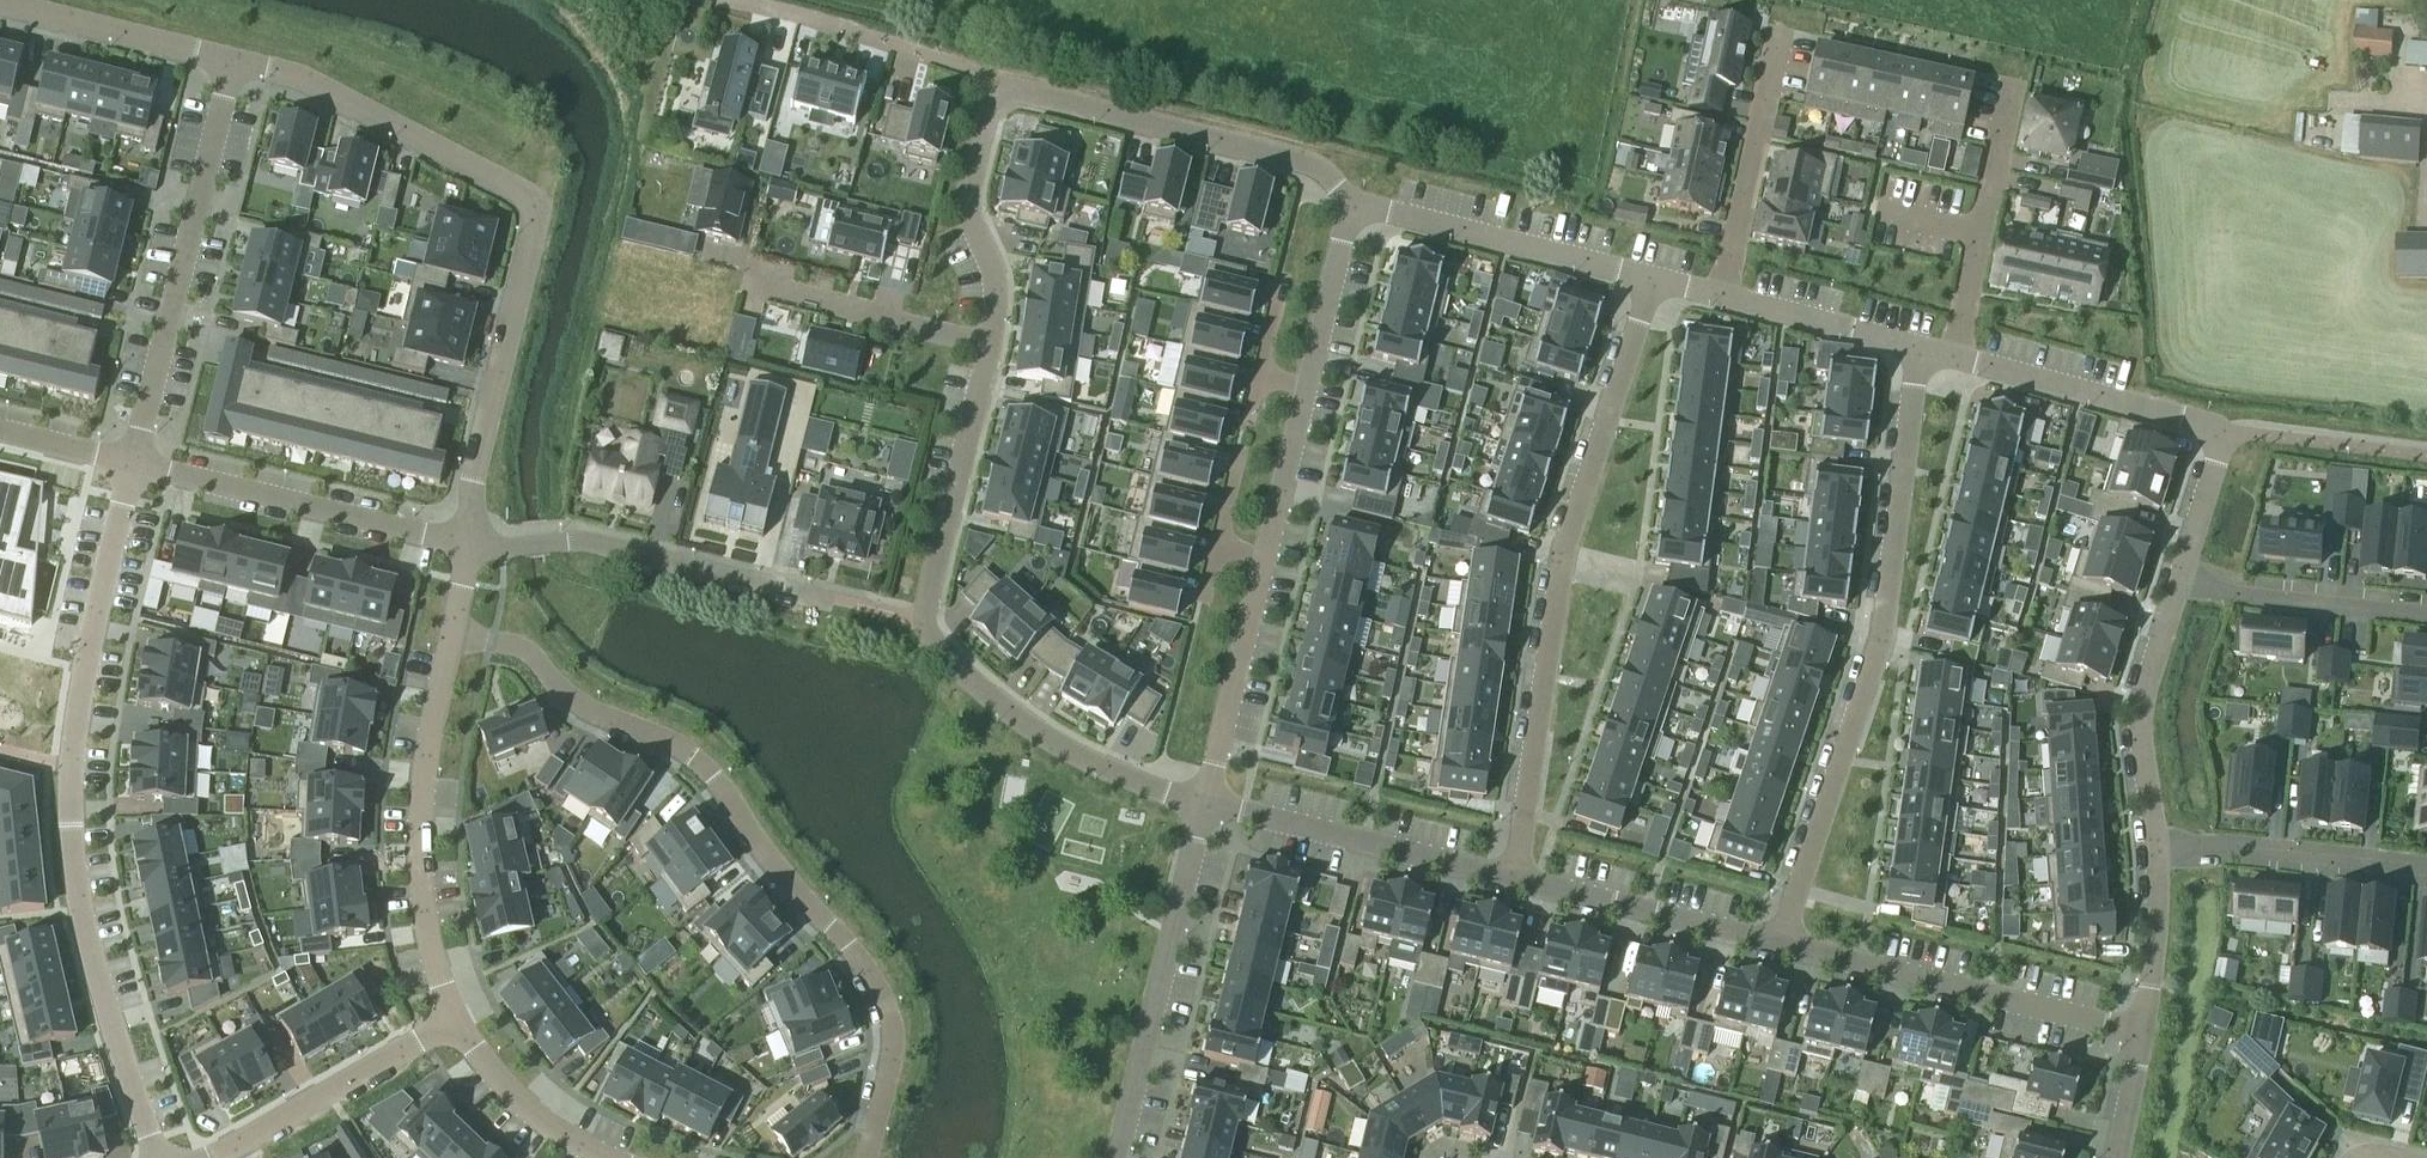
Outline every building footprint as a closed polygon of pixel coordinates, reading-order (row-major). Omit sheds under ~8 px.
[(1735,90),(1741,65),(1743,66),(1743,64),(1741,64),(1743,56),(1745,56),(1745,55),(1743,54),(1748,29),(1711,21),(1706,42),(1692,39),(1688,58),(1702,61),(1696,89),(1692,88),(1688,109),(1720,116),(1726,88),(1735,90)] [(2356,30),(2353,58),(2392,61),(2394,33),(2368,31),(2356,30)] [(2407,43),(2405,67),(2426,69),(2426,45),(2407,43)] [(758,55),(724,45),(718,67),(709,65),(702,93),(710,95),(704,117),(712,120),(711,123),(717,125),(718,121),(739,126),(745,103),(751,105),(747,118),(766,123),(778,75),(760,70),(758,79),(752,78),(758,55)] [(9,110),(6,121),(20,124),(28,91),(15,88),(23,56),(0,50),(0,108),(9,110)] [(1805,109),(1831,115),(1844,59),(1817,53),(1805,109)] [(1856,121),(1869,65),(1844,59),(1831,115),(1856,121)] [(64,125),(66,116),(78,70),(49,63),(41,95),(28,91),(20,124),(34,128),(36,118),(64,125)] [(866,82),(802,65),(790,109),(854,126),(866,82)] [(1882,126),(1894,70),(1869,65),(1856,121),(1882,126)] [(78,70),(66,116),(92,123),(103,76),(78,70)] [(1907,132),(1919,76),(1894,70),(1882,126),(1883,127),(1885,115),(1898,118),(1895,129),(1907,132)] [(92,123),(117,129),(129,82),(103,76),(92,123)] [(1932,137),(1945,82),(1919,76),(1907,132),(1918,134),(1921,123),(1933,126),(1931,137),(1932,137)] [(143,145),(142,152),(155,155),(164,122),(150,119),(157,89),(129,82),(117,129),(115,138),(143,145)] [(1971,87),(1945,82),(1932,137),(1934,138),(1946,140),(1959,143),(1971,87)] [(1657,104),(1660,90),(1643,87),(1641,100),(1657,104)] [(906,114),(890,110),(882,142),(907,148),(904,159),(936,167),(939,154),(946,156),(951,136),(944,134),(951,109),(919,101),(914,119),(906,116),(906,114)] [(2075,117),(2036,108),(2027,149),(2067,157),(2075,117)] [(1721,166),(1727,139),(1699,133),(1702,119),(1672,113),(1668,127),(1676,129),(1671,155),(1721,166)] [(299,189),(314,193),(322,164),(307,160),(315,128),(282,120),(270,168),(302,176),(299,189)] [(2421,126),(2363,121),(2346,120),(2342,157),(2360,159),(2360,160),(2418,165),(2421,126)] [(1786,142),(1788,132),(1774,129),(1772,139),(1786,142)] [(1033,156),(1016,152),(1009,180),(1008,179),(1008,181),(1070,196),(1070,195),(1059,192),(1066,164),(1063,163),(1069,138),(1037,130),(1033,147),(1036,147),(1033,156)] [(1933,142),(1927,170),(1943,173),(1949,145),(1945,145),(1946,140),(1934,138),(1933,142)] [(1838,153),(1840,144),(1826,141),(1824,150),(1838,153)] [(759,175),(759,176),(780,181),(780,180),(788,150),(767,145),(759,175)] [(314,193),(314,195),(364,207),(368,193),(382,196),(387,177),(373,173),(377,158),(374,157),(375,153),(358,148),(357,153),(342,149),(338,163),(323,159),(322,164),(314,193)] [(1874,161),(1876,152),(1862,149),(1860,158),(1874,161)] [(752,172),(756,158),(738,153),(734,168),(734,169),(752,174),(752,172)] [(1828,201),(1836,160),(1806,154),(1803,168),(1775,162),(1769,188),(1828,201)] [(1716,191),(1721,166),(1671,155),(1665,180),(1716,191)] [(1634,173),(1638,159),(1628,157),(1625,171),(1634,173)] [(65,159),(62,170),(77,174),(80,162),(65,159)] [(2110,194),(2107,165),(2082,159),(2079,172),(2070,170),(2066,185),(2110,194)] [(1188,195),(1182,194),(1188,168),(1157,160),(1152,178),(1144,176),(1144,173),(1128,169),(1120,201),(1145,207),(1142,219),(1174,227),(1177,214),(1183,215),(1188,195)] [(80,162),(77,174),(92,177),(95,166),(80,162)] [(22,168),(2,163),(0,172),(0,177),(19,181),(22,168)] [(707,196),(698,233),(735,242),(749,187),(704,176),(699,194),(707,196)] [(401,180),(387,177),(382,196),(379,210),(393,213),(401,180)] [(103,187),(70,179),(66,193),(84,198),(78,225),(125,236),(131,209),(99,201),(103,187)] [(1710,218),(1716,191),(1665,180),(1659,206),(1710,218)] [(1063,225),(1070,196),(1008,181),(1007,183),(1003,182),(998,202),(1003,203),(1002,206),(1002,207),(1002,210),(1019,214),(1016,225),(1046,233),(1048,221),(1063,225)] [(1265,214),(1271,189),(1239,181),(1235,198),(1226,196),(1227,194),(1201,188),(1191,231),(1203,234),(1216,237),(1219,226),(1228,228),(1227,231),(1259,239),(1260,234),(1266,236),(1271,216),(1265,214)] [(784,186),(770,182),(766,200),(779,203),(784,186)] [(2087,216),(2093,192),(2062,185),(2059,200),(2074,203),(2072,213),(2087,216)] [(1814,224),(1819,200),(1827,202),(1828,201),(1769,188),(1764,212),(1761,211),(1760,213),(1814,224)] [(2034,210),(2036,201),(2022,198),(2020,207),(2034,210)] [(2048,214),(2050,204),(2036,201),(2034,210),(2048,214)] [(818,203),(808,243),(827,247),(826,252),(882,265),(891,229),(837,215),(839,208),(818,203)] [(477,221),(444,204),(441,216),(439,216),(432,244),(488,257),(495,230),(476,225),(477,221)] [(0,206),(0,234),(3,234),(8,231),(9,227),(13,210),(13,209),(0,206)] [(1645,229),(1648,213),(1617,208),(1614,223),(1645,229)] [(13,210),(9,227),(20,229),(24,212),(13,210)] [(379,210),(375,229),(393,233),(397,214),(393,213),(379,210)] [(1804,251),(1810,225),(1813,226),(1814,224),(1760,213),(1754,240),(1775,245),(1775,246),(1784,248),(1784,247),(1804,251)] [(903,217),(897,244),(914,248),(920,221),(903,217)] [(1860,234),(1863,220),(1853,218),(1850,232),(1860,234)] [(627,223),(622,242),(623,242),(674,255),(678,236),(627,223)] [(125,236),(78,225),(71,251),(118,263),(125,236)] [(1191,231),(1189,240),(1201,243),(1203,234),(1191,231)] [(1856,248),(1860,234),(1850,232),(1847,246),(1856,248)] [(2017,292),(2030,233),(2029,232),(2027,241),(2002,235),(1991,286),(2017,292)] [(286,247),(254,239),(247,266),(302,280),(309,253),(319,255),(322,241),(289,233),(286,247)] [(2043,297),(2056,238),(2030,233),(2017,292),(2043,297)] [(2068,303),(2081,244),(2080,243),(2078,252),(2055,247),(2057,239),(2056,238),(2043,297),(2068,303)] [(2418,240),(2398,240),(2398,279),(2426,279),(2426,240),(2418,240)] [(484,286),(488,269),(485,268),(488,257),(432,244),(426,271),(396,263),(393,278),(412,283),(446,291),(449,277),(484,286)] [(2094,308),(2107,250),(2081,244),(2068,303),(2094,308)] [(1093,268),(1095,252),(1066,248),(1063,263),(1093,268)] [(64,278),(46,274),(43,288),(76,296),(79,283),(111,291),(118,263),(71,251),(64,278)] [(1165,269),(1168,254),(1163,253),(1148,265),(1165,269)] [(1437,293),(1443,268),(1433,265),(1433,263),(1408,257),(1408,259),(1398,256),(1391,283),(1392,283),(1447,296),(1437,293)] [(1185,257),(1180,277),(1202,283),(1196,306),(1191,305),(1190,306),(1234,317),(1248,320),(1255,292),(1241,288),(1245,272),(1207,262),(1185,257)] [(1086,311),(1093,268),(1063,263),(1061,278),(1050,277),(1050,278),(1033,275),(1029,300),(1029,302),(1086,311)] [(17,268),(3,265),(0,277),(14,281),(17,268)] [(302,280),(247,266),(240,293),(287,305),(294,279),(302,281),(302,280)] [(1575,300),(1580,286),(1553,277),(1540,316),(1594,334),(1597,324),(1598,325),(1603,309),(1575,300)] [(412,283),(402,325),(467,341),(474,313),(442,305),(446,291),(412,283)] [(1441,321),(1447,296),(1392,283),(1388,295),(1385,308),(1441,321)] [(0,285),(0,296),(12,299),(14,288),(0,285)] [(29,292),(14,288),(12,299),(26,303),(29,292)] [(1480,289),(1476,304),(1486,306),(1490,292),(1480,289)] [(358,294),(347,291),(343,306),(355,309),(358,294)] [(44,296),(29,292),(26,303),(41,306),(44,296)] [(287,305),(240,293),(233,320),(265,328),(262,342),(295,350),(298,336),(280,332),(287,305)] [(360,294),(355,313),(369,316),(373,297),(360,294)] [(59,300),(44,296),(41,306),(56,310),(59,300)] [(74,303),(59,300),(56,310),(71,314),(74,303)] [(1082,336),(1086,311),(1029,302),(1025,327),(1082,336)] [(1505,304),(1495,302),(1491,316),(1502,319),(1505,304)] [(89,307),(74,303),(71,314),(86,318),(89,307)] [(1231,331),(1234,317),(1190,306),(1180,349),(1183,350),(1224,360),(1238,363),(1245,334),(1231,331)] [(104,311),(89,307),(86,318),(101,321),(104,311)] [(1441,322),(1441,321),(1385,308),(1382,320),(1379,333),(1432,346),(1438,322),(1441,322)] [(1483,317),(1473,314),(1469,328),(1480,331),(1483,317)] [(1586,359),(1594,334),(1540,316),(1540,317),(1542,318),(1535,341),(1532,340),(1532,341),(1586,359)] [(0,317),(0,379),(8,381),(22,322),(0,317)] [(735,320),(724,360),(745,365),(755,325),(735,320)] [(1151,325),(1133,321),(1130,337),(1147,341),(1151,325)] [(57,331),(22,322),(8,381),(42,389),(57,331)] [(412,328),(405,354),(395,352),(392,368),(425,376),(428,361),(463,369),(467,352),(465,352),(467,341),(402,325),(412,328)] [(1121,343),(1124,329),(1114,326),(1110,341),(1120,343),(1121,343)] [(1077,362),(1082,336),(1025,327),(1024,328),(1025,328),(1021,353),(1077,362)] [(1476,345),(1480,331),(1469,328),(1466,343),(1476,345)] [(98,341),(57,331),(42,389),(95,402),(100,379),(89,376),(98,341)] [(812,332),(803,369),(852,382),(862,344),(812,332)] [(1379,333),(1372,359),(1396,365),(1393,379),(1422,386),(1425,372),(1432,346),(1379,333)] [(1739,368),(1743,341),(1686,334),(1682,360),(1683,360),(1739,368)] [(1117,357),(1121,343),(1120,343),(1110,341),(1107,355),(1117,357)] [(1586,359),(1532,341),(1523,366),(1540,372),(1538,376),(1552,381),(1553,376),(1578,384),(1586,359)] [(251,353),(228,347),(222,371),(246,377),(251,353)] [(1821,348),(1817,373),(1828,374),(1826,390),(1826,391),(1872,397),(1875,371),(1849,367),(1851,351),(1821,348)] [(1227,406),(1234,377),(1220,374),(1224,360),(1183,350),(1172,392),(1175,393),(1213,403),(1227,406)] [(285,355),(270,351),(267,362),(282,365),(285,355)] [(1504,357),(1482,352),(1478,367),(1500,373),(1504,357)] [(1071,405),(1077,362),(1021,353),(1017,379),(1043,384),(1041,400),(1071,405)] [(299,358),(285,355),(282,365),(297,369),(299,358)] [(1762,356),(1761,371),(1771,372),(1773,358),(1762,356)] [(314,362),(299,358),(297,369),(312,373),(314,362)] [(1736,368),(1739,369),(1739,368),(1683,360),(1679,386),(1733,393),(1736,368)] [(329,366),(314,362),(312,373),(327,376),(329,366)] [(1124,365),(1121,379),(1135,382),(1138,368),(1124,365)] [(344,369),(329,366),(327,376),(342,380),(344,369)] [(359,373),(344,369),(342,380),(356,384),(359,373)] [(246,377),(222,371),(205,442),(228,447),(231,436),(248,440),(262,381),(246,377)] [(1779,371),(1777,385),(1787,386),(1795,387),(1796,373),(1779,371)] [(374,377),(359,373),(356,384),(371,387),(374,377)] [(389,381),(374,377),(371,387),(386,391),(389,381)] [(1412,427),(1419,401),(1422,386),(1393,379),(1389,393),(1365,388),(1360,414),(1412,427)] [(1560,437),(1569,412),(1542,403),(1546,389),(1519,380),(1506,420),(1560,437)] [(297,390),(262,381),(248,440),(283,448),(297,390)] [(404,384),(389,381),(386,391),(401,395),(404,384)] [(1768,398),(1770,383),(1759,382),(1757,397),(1768,398)] [(419,388),(404,384),(401,395),(416,398),(419,388)] [(1777,385),(1775,400),(1786,401),(1787,386),(1777,385)] [(1729,419),(1733,393),(1679,386),(1675,412),(1676,412),(1729,419)] [(433,392),(419,388),(416,398),(431,402),(433,392)] [(332,398),(297,390),(283,448),(318,457),(332,398)] [(1869,423),(1872,397),(1826,391),(1823,417),(1812,415),(1812,416),(1869,423)] [(448,395),(433,392),(431,402),(446,406),(448,395)] [(1210,417),(1213,403),(1175,393),(1165,434),(1162,434),(1162,436),(1203,446),(1217,449),(1224,420),(1210,417)] [(1766,413),(1768,398),(1757,397),(1756,411),(1766,413)] [(367,407),(332,398),(318,457),(353,465),(367,407)] [(633,439),(627,462),(594,454),(585,494),(588,494),(590,498),(599,500),(603,498),(650,509),(659,469),(654,468),(656,457),(669,460),(671,451),(686,455),(686,453),(683,452),(687,435),(690,436),(697,407),(663,399),(657,428),(660,429),(656,444),(633,439)] [(2038,406),(2011,400),(2007,414),(1989,409),(1988,411),(1978,409),(1972,435),(2028,448),(2038,406)] [(402,415),(367,407),(353,465),(388,474),(402,415)] [(1058,456),(1069,414),(1039,407),(1035,423),(1009,416),(1003,442),(1058,456)] [(1114,408),(1111,422),(1128,426),(1131,412),(1114,408)] [(1726,445),(1729,419),(1676,412),(1675,412),(1676,412),(1674,425),(1673,425),(1672,437),(1726,445)] [(717,467),(703,524),(705,524),(705,523),(726,528),(726,529),(727,530),(727,529),(739,531),(739,533),(740,533),(740,532),(762,537),(761,538),(763,538),(777,482),(775,481),(775,483),(765,481),(780,421),(749,414),(740,450),(758,455),(752,478),(718,469),(719,467),(717,467)] [(1412,428),(1412,427),(1360,414),(1356,427),(1356,426),(1353,439),(1406,452),(1406,451),(1398,449),(1404,426),(1412,428)] [(442,425),(402,415),(388,474),(439,487),(445,463),(433,460),(442,425)] [(1812,416),(1808,443),(1811,443),(1809,458),(1838,462),(1840,462),(1842,447),(1865,450),(1869,423),(1812,416)] [(1552,462),(1560,437),(1506,420),(1498,444),(1500,445),(1552,462)] [(1475,424),(1464,421),(1461,432),(1471,436),(1475,424)] [(809,423),(806,434),(824,438),(827,427),(809,423)] [(2176,457),(2144,447),(2148,432),(2120,423),(2115,438),(2126,442),(2118,469),(2112,467),(2112,468),(2167,485),(2168,482),(2173,483),(2179,465),(2174,463),(2175,460),(2176,457)] [(1762,449),(1763,434),(1753,433),(1751,448),(1762,449)] [(2011,470),(2017,446),(2028,449),(2028,448),(1972,435),(1969,448),(1966,460),(2019,473),(2019,472),(2011,470)] [(1206,492),(1213,463),(1199,459),(1203,446),(1162,436),(1151,478),(1192,488),(1206,492)] [(1107,437),(1103,452),(1118,456),(1122,441),(1107,437)] [(1722,470),(1726,445),(1672,437),(1670,450),(1669,463),(1722,470)] [(1400,477),(1406,452),(1353,439),(1350,452),(1347,464),(1403,478),(1403,477),(1400,477)] [(1055,456),(1058,457),(1058,456),(1003,442),(996,466),(996,467),(1049,481),(1055,456)] [(1446,462),(1450,448),(1439,445),(1436,459),(1446,462)] [(1458,445),(1455,458),(1465,460),(1467,461),(1471,448),(1458,445)] [(1500,445),(1492,469),(1501,472),(1545,487),(1553,462),(1552,462),(1500,445)] [(1760,464),(1762,449),(1751,448),(1749,462),(1760,464)] [(2058,471),(2062,456),(2051,454),(2048,468),(2058,471)] [(1455,458),(1451,472),(1461,475),(1465,460),(1455,458)] [(1862,479),(1836,476),(1838,462),(1809,458),(1804,499),(1858,506),(1862,479)] [(1432,474),(1442,476),(1446,462),(1436,459),(1432,474)] [(2013,498),(2019,473),(1966,460),(1963,473),(1960,485),(2013,498)] [(1719,496),(1722,470),(1669,463),(1668,463),(1665,489),(1719,496)] [(1396,504),(1403,478),(1347,464),(1345,474),(1344,474),(1340,490),(1396,504)] [(1043,505),(1049,481),(996,467),(989,492),(1046,506),(1043,505)] [(2167,486),(2167,485),(2112,468),(2103,496),(2092,493),(2088,507),(2093,509),(2117,516),(2121,502),(2158,514),(2160,508),(2164,510),(2169,494),(2165,493),(2167,486)] [(1536,511),(1544,487),(1545,487),(1501,472),(1493,496),(1485,494),(1536,511)] [(1086,490),(1090,476),(1089,476),(1079,473),(1076,487),(1086,490)] [(30,628),(32,629),(33,617),(33,612),(38,559),(17,554),(18,550),(33,487),(33,486),(0,478),(0,621),(30,628)] [(1189,502),(1192,488),(1151,478),(1141,519),(1138,519),(1138,520),(1182,531),(1196,535),(1203,506),(1189,502)] [(1746,484),(1745,499),(1755,500),(1757,486),(1746,484)] [(2013,499),(2013,498),(1960,485),(1954,510),(2007,523),(1999,521),(2005,497),(2013,499)] [(1083,504),(1086,490),(1076,487),(1072,502),(1082,504),(1083,504)] [(1715,521),(1719,496),(1665,489),(1664,502),(1663,502),(1662,514),(1715,521)] [(1094,490),(1090,506),(1102,509),(1106,493),(1094,490)] [(2049,507),(2053,493),(2042,490),(2039,504),(2049,507)] [(828,556),(827,558),(843,562),(843,560),(842,560),(843,557),(864,563),(869,545),(875,546),(882,519),(856,513),(859,502),(822,492),(819,504),(804,500),(796,531),(812,535),(808,549),(829,554),(829,557),(828,556)] [(1035,548),(1046,506),(989,492),(989,493),(989,494),(983,519),(999,523),(999,524),(1010,526),(1006,541),(1035,548)] [(1473,519),(1467,540),(1477,542),(1505,549),(1511,531),(1528,537),(1533,521),(1536,511),(1485,494),(1476,520),(1473,519)] [(1753,515),(1755,500),(1745,499),(1743,514),(1753,515)] [(1856,519),(1858,506),(1804,499),(1813,500),(1809,526),(1855,531),(1855,530),(1857,519),(1856,519)] [(2350,502),(2335,500),(2332,530),(2347,532),(2350,502)] [(2365,503),(2350,502),(2347,532),(2362,533),(2365,503)] [(2046,521),(2049,507),(2039,504),(2036,519),(2046,521)] [(1762,505),(1760,520),(1771,521),(1773,506),(1762,505)] [(2394,577),(2426,581),(2426,573),(2426,510),(2401,508),(2399,521),(2394,577)] [(2118,533),(2122,518),(2117,516),(2093,509),(2093,510),(2088,524),(2099,528),(2091,555),(2080,551),(2080,552),(2141,571),(2149,545),(2149,542),(2118,533)] [(2001,548),(2007,523),(1954,510),(1951,523),(1948,535),(2001,548)] [(1712,547),(1715,521),(1662,514),(1660,527),(1659,539),(1712,547)] [(2262,526),(2258,559),(2321,565),(2323,546),(2326,521),(2298,518),(2297,530),(2262,526)] [(2369,518),(2364,574),(2394,577),(2399,521),(2369,518)] [(1185,577),(1192,549),(1178,545),(1182,531),(1138,520),(1128,563),(1139,566),(1171,574),(1185,577)] [(1769,536),(1771,521),(1760,520),(1758,534),(1769,536)] [(1324,553),(1323,554),(1370,565),(1377,536),(1330,525),(1326,543),(1332,544),(1329,554),(1324,553)] [(1854,545),(1855,531),(1809,526),(1806,551),(1851,557),(1853,545),(1854,545)] [(1440,534),(1431,532),(1428,546),(1437,548),(1440,534)] [(153,564),(149,581),(198,593),(211,540),(210,539),(210,540),(191,536),(185,534),(176,569),(153,564)] [(1047,551),(1059,554),(1063,538),(1051,535),(1047,551)] [(2001,549),(2001,548),(1948,535),(1944,548),(1945,548),(1942,560),(1987,571),(1992,547),(2001,549)] [(1749,552),(1751,537),(1740,536),(1738,550),(1749,552)] [(1708,574),(1712,547),(1659,539),(1657,550),(1654,566),(1708,574)] [(211,540),(198,593),(223,599),(225,591),(236,546),(211,540)] [(2026,541),(2023,553),(2027,554),(2037,557),(2040,544),(2026,541)] [(1462,585),(1462,586),(1512,594),(1516,565),(1503,563),(1505,549),(1477,542),(1474,559),(1470,586),(1462,585)] [(248,609),(261,553),(237,547),(237,546),(236,546),(225,591),(249,597),(247,608),(248,609)] [(1849,583),(1852,559),(1852,557),(1851,557),(1806,551),(1803,576),(1794,575),(1794,576),(1849,583)] [(2141,572),(2141,571),(2080,552),(2067,595),(2096,604),(2100,590),(2132,600),(2133,594),(2138,596),(2143,580),(2138,579),(2140,572),(2141,572)] [(261,553),(248,609),(274,615),(289,619),(298,581),(283,578),(288,559),(261,553)] [(1364,593),(1370,565),(1323,554),(1319,571),(1325,572),(1322,583),(1364,593)] [(2037,557),(2027,554),(2023,569),(2034,571),(2037,557)] [(1416,555),(1413,569),(1422,571),(1425,557),(1416,555)] [(1770,560),(1756,558),(1754,571),(1769,572),(1770,560)] [(1989,599),(1995,573),(1987,571),(1942,560),(1942,561),(1941,561),(1935,586),(1936,586),(1989,599)] [(1182,591),(1168,588),(1171,574),(1139,566),(1128,609),(1174,620),(1182,591)] [(298,581),(289,619),(330,629),(343,572),(342,572),(342,573),(317,567),(312,585),(298,581)] [(2051,574),(2042,571),(2039,584),(2038,586),(2047,589),(2051,574)] [(355,635),(368,578),(343,572),(330,629),(355,635)] [(984,573),(962,598),(975,609),(977,607),(983,613),(971,627),(974,629),(973,629),(976,631),(973,635),(989,649),(992,645),(994,647),(1028,608),(1036,599),(1013,579),(1006,588),(1003,590),(984,573)] [(1845,609),(1849,583),(1794,576),(1791,602),(1845,609)] [(396,645),(402,617),(388,613),(395,585),(369,579),(370,578),(368,578),(355,635),(396,645)] [(1357,621),(1364,593),(1322,583),(1319,594),(1314,593),(1310,610),(1357,621)] [(1508,619),(1512,594),(1462,586),(1458,610),(1455,610),(1455,611),(1508,619)] [(1989,599),(1936,586),(1930,611),(1986,624),(1975,621),(1980,597),(1989,599)] [(1402,588),(1399,602),(1411,604),(1414,590),(1402,588)] [(2028,593),(2017,590),(2013,604),(2023,607),(2028,593)] [(1422,591),(1419,605),(1429,607),(1432,593),(1422,591)] [(2091,619),(2096,604),(2067,595),(2062,612),(2072,615),(2064,642),(2114,657),(2115,654),(2120,655),(2126,637),(2121,635),(2122,631),(2123,628),(2091,619)] [(1653,596),(1644,623),(1695,640),(1704,613),(1689,608),(1691,603),(1669,596),(1668,601),(1653,596)] [(1742,621),(1746,607),(1723,601),(1719,615),(1742,621)] [(2019,621),(2023,607),(2013,604),(2009,618),(2019,621)] [(1426,621),(1429,607),(1419,605),(1416,619),(1426,621)] [(1752,623),(1755,609),(1746,607),(1742,621),(1752,623)] [(1066,645),(1048,630),(1050,627),(1028,608),(994,647),(995,648),(995,647),(1016,666),(1028,652),(1035,658),(1033,660),(1047,672),(1066,645)] [(1350,647),(1357,621),(1310,610),(1305,626),(1311,628),(1308,639),(1358,651),(1359,649),(1350,647)] [(1504,645),(1508,619),(1455,611),(1451,637),(1504,645)] [(1979,650),(1986,624),(1930,611),(1927,621),(1923,637),(1979,650)] [(1774,612),(1770,628),(1783,631),(1775,656),(1824,673),(1832,646),(1819,642),(1821,637),(1800,630),(1798,635),(1793,633),(1797,619),(1786,616),(1774,612)] [(206,614),(202,634),(214,637),(219,617),(206,614)] [(1405,633),(1408,619),(1399,617),(1396,631),(1405,633)] [(1686,665),(1695,640),(1644,623),(1635,648),(1686,665)] [(2239,624),(2236,656),(2246,657),(2303,663),(2306,631),(2250,625),(2239,624)] [(227,640),(239,643),(243,628),(230,625),(227,640)] [(1401,651),(1405,633),(1396,631),(1393,630),(1389,649),(1401,651)] [(1501,670),(1504,645),(1451,637),(1451,638),(1462,639),(1459,663),(1450,662),(1450,663),(1501,670)] [(1358,651),(1308,639),(1306,650),(1300,649),(1296,665),(1352,679),(1358,651)] [(141,677),(141,678),(206,689),(206,688),(201,687),(205,659),(214,661),(216,647),(187,640),(184,655),(180,654),(169,652),(149,649),(148,652),(146,652),(144,661),(143,661),(143,662),(144,662),(142,672),(141,672),(141,673),(142,673),(141,677)] [(1412,642),(1409,656),(1418,658),(1421,644),(1412,642)] [(2114,658),(2114,657),(2064,642),(2056,670),(2045,667),(2040,682),(2069,690),(2073,676),(2105,685),(2107,680),(2111,682),(2116,666),(2111,665),(2113,658),(2114,658)] [(2406,676),(2426,679),(2426,646),(2409,644),(2406,676)] [(1087,715),(1113,670),(1088,654),(1086,657),(1066,645),(1047,672),(1062,681),(1063,679),(1071,683),(1061,699),(1086,714),(1087,715)] [(1686,666),(1686,665),(1635,648),(1627,672),(1676,689),(1676,687),(1668,685),(1675,662),(1686,666)] [(2320,652),(2318,682),(2333,684),(2336,653),(2320,652)] [(2336,653),(2333,684),(2348,685),(2351,655),(2336,653)] [(1415,672),(1418,658),(1409,656),(1406,670),(1415,672)] [(1815,698),(1824,673),(1775,656),(1774,657),(1782,660),(1775,683),(1769,681),(1769,682),(1815,698)] [(1972,679),(1964,678),(1965,666),(1973,668),(1974,668),(1974,667),(1965,665),(1938,658),(1936,674),(1922,672),(1918,700),(1968,707),(1972,679)] [(323,659),(322,663),(320,671),(332,674),(335,662),(323,659)] [(1715,659),(1711,673),(1720,676),(1724,662),(1715,659)] [(1497,696),(1501,670),(1450,663),(1446,688),(1497,696)] [(1337,703),(1343,677),(1351,679),(1352,679),(1296,665),(1292,682),(1297,684),(1295,695),(1342,706),(1342,704),(1337,703)] [(312,669),(309,688),(317,690),(316,698),(313,719),(372,728),(372,726),(373,726),(373,725),(372,724),(374,714),(375,714),(375,713),(374,712),(376,703),(373,702),(374,699),(354,695),(354,694),(351,694),(351,695),(346,694),(346,693),(343,693),(343,694),(337,693),(341,676),(320,671),(312,669)] [(1735,686),(1740,672),(1731,669),(1726,683),(1735,686)] [(1143,729),(1160,701),(1137,688),(1139,685),(1113,670),(1087,715),(1089,716),(1087,720),(1104,731),(1107,727),(1110,728),(1113,729),(1122,714),(1130,718),(1128,720),(1143,729)] [(265,679),(282,681),(283,673),(267,671),(265,679)] [(1667,713),(1676,689),(1627,672),(1619,697),(1667,713)] [(1386,673),(1383,687),(1393,689),(1396,675),(1386,673)] [(1715,690),(1720,676),(1711,673),(1706,686),(1715,690)] [(2392,705),(2426,709),(2426,679),(2406,676),(2395,675),(2392,705)] [(138,696),(137,705),(139,705),(139,708),(159,711),(159,712),(170,714),(170,713),(174,714),(172,728),(166,728),(202,732),(204,717),(201,717),(206,689),(141,678),(141,679),(140,683),(139,683),(139,684),(140,685),(139,694),(137,694),(137,695),(138,696)] [(1807,722),(1815,698),(1769,682),(1761,705),(1756,703),(1755,705),(1807,722)] [(1390,703),(1393,689),(1383,687),(1380,701),(1390,703)] [(1493,721),(1497,696),(1446,688),(1442,714),(1493,721)] [(1410,694),(1401,692),(1398,706),(1407,708),(1410,694)] [(1335,734),(1342,706),(1295,695),(1292,706),(1286,704),(1282,721),(1335,734)] [(2056,696),(2041,697),(2043,719),(2047,719),(2049,744),(2097,741),(2097,739),(2091,740),(2091,730),(2096,729),(2095,711),(2073,712),(2072,698),(2056,696)] [(1667,714),(1667,713),(1619,697),(1611,721),(1662,738),(1662,737),(1651,734),(1659,711),(1667,714)] [(1968,708),(1968,707),(1918,700),(1914,725),(1967,733),(1968,732),(1956,730),(1960,707),(1968,708)] [(1719,705),(1715,718),(1724,721),(1728,708),(1719,705)] [(1799,746),(1807,722),(1755,705),(1747,729),(1799,746)] [(1398,706),(1395,720),(1404,722),(1407,708),(1398,706)] [(1708,711),(1699,708),(1694,722),(1703,725),(1708,711)] [(2281,711),(2278,741),(2293,743),(2296,712),(2281,711)] [(2296,712),(2293,743),(2308,744),(2311,714),(2296,712)] [(495,729),(478,736),(489,765),(543,745),(531,714),(514,722),(513,720),(494,728),(495,729)] [(1489,747),(1493,721),(1442,714),(1439,739),(1489,747)] [(1719,735),(1724,721),(1715,718),(1710,732),(1719,735)] [(296,760),(295,764),(325,767),(328,752),(333,753),(333,754),(336,754),(336,753),(341,754),(341,755),(344,756),(344,755),(364,758),(365,754),(366,754),(369,733),(368,732),(369,730),(371,730),(372,728),(313,719),(309,745),(299,743),(297,756),(296,760)] [(1323,761),(1329,733),(1335,734),(1282,721),(1275,750),(1293,754),(1292,757),(1297,758),(1294,772),(1325,779),(1329,762),(1323,761)] [(1654,763),(1662,738),(1611,721),(1602,746),(1654,763)] [(2377,721),(2374,749),(2389,751),(2390,737),(2392,723),(2377,721)] [(1699,739),(1703,725),(1694,722),(1690,735),(1699,739)] [(1992,722),(1991,736),(2001,737),(2001,722),(1992,722)] [(2392,723),(2390,737),(2420,739),(2421,726),(2392,723)] [(1964,758),(1967,733),(1914,725),(1910,751),(1964,758)] [(130,766),(130,767),(131,767),(131,771),(130,771),(130,772),(197,776),(198,746),(201,746),(202,732),(166,728),(165,744),(155,743),(155,744),(135,743),(135,746),(132,746),(132,755),(131,755),(131,756),(132,756),(131,766),(130,766)] [(1375,729),(1372,743),(1381,745),(1384,731),(1375,729)] [(1791,771),(1799,746),(1747,729),(1747,730),(1758,734),(1750,757),(1791,771)] [(2009,731),(2009,746),(2019,746),(2019,732),(2009,731)] [(2000,751),(2001,737),(1991,736),(1990,751),(2000,751)] [(2390,737),(2389,751),(2419,754),(2420,739),(2390,737)] [(1486,771),(1489,747),(1439,739),(1435,764),(1432,763),(1432,765),(1487,773),(1487,772),(1486,771)] [(2093,758),(2098,758),(2097,741),(2049,744),(2051,773),(2093,770),(2093,758)] [(1378,759),(1381,745),(1372,743),(1369,757),(1378,759)] [(1390,743),(1387,757),(1396,759),(1399,745),(1390,743)] [(1654,763),(1602,746),(1594,771),(1634,784),(1643,760),(1653,764),(1654,763)] [(1687,774),(1695,749),(1686,746),(1678,771),(1687,774)] [(2018,760),(2019,746),(2009,746),(2008,760),(2018,760)] [(623,767),(598,750),(580,778),(569,770),(553,795),(565,803),(568,798),(592,814),(623,767)] [(1964,760),(1964,758),(1910,751),(1907,777),(1957,784),(1961,759),(1964,760)] [(1707,770),(1712,757),(1702,753),(1698,767),(1707,770)] [(1738,753),(1730,777),(1734,778),(1734,779),(1782,795),(1791,771),(1750,757),(1738,753)] [(1394,773),(1396,759),(1387,757),(1384,771),(1394,773)] [(2231,758),(2225,815),(2269,820),(2274,763),(2231,758)] [(534,784),(547,792),(564,767),(551,759),(534,784)] [(295,764),(294,785),(298,785),(296,814),(362,816),(362,814),(363,814),(363,812),(362,812),(363,802),(364,802),(364,800),(363,800),(363,790),(360,790),(361,787),(340,786),(340,785),(337,785),(337,786),(332,786),(332,785),(329,784),(329,786),(325,785),(325,767),(295,764)] [(1483,801),(1487,773),(1432,765),(1428,793),(1450,796),(1449,803),(1466,806),(1467,798),(1483,801)] [(625,766),(589,820),(625,844),(641,819),(630,811),(650,782),(625,766)] [(1703,784),(1707,770),(1698,767),(1693,781),(1703,784)] [(2101,798),(2100,781),(2094,781),(2093,770),(2051,773),(2053,800),(2044,801),(2044,802),(2101,798)] [(2308,770),(2301,826),(2332,830),(2338,773),(2308,770)] [(1627,808),(1634,784),(1594,771),(1586,794),(1585,793),(1585,795),(1627,808)] [(129,788),(129,790),(130,790),(130,799),(132,799),(132,802),(152,803),(152,804),(163,804),(163,820),(182,820),(197,819),(198,804),(195,804),(197,776),(130,772),(130,773),(131,773),(131,777),(130,777),(130,779),(131,779),(130,788),(129,788)] [(2338,773),(2332,830),(2363,834),(2364,826),(2369,777),(2338,773)] [(1990,774),(1989,788),(1999,789),(1999,774),(1990,774)] [(1954,808),(1957,784),(1907,777),(1903,802),(1957,810),(1957,809),(1954,808)] [(1774,820),(1782,795),(1734,779),(1725,804),(1774,820)] [(0,789),(0,827),(31,824),(35,823),(31,787),(2,780),(0,788),(0,789)] [(1665,794),(1678,798),(1681,789),(1668,785),(1667,791),(1665,794)] [(1998,803),(1999,789),(1989,788),(1988,803),(1998,803)] [(2017,789),(2007,789),(2007,804),(2016,804),(2017,789)] [(1618,835),(1627,808),(1585,795),(1576,821),(1591,826),(1588,833),(1605,839),(1607,832),(1618,835)] [(2097,815),(2102,815),(2101,798),(2044,802),(2046,830),(2097,827),(2097,815)] [(1695,806),(1687,803),(1686,802),(1682,816),(1690,819),(1695,806)] [(1953,836),(1957,810),(1903,802),(1900,828),(1953,836)] [(508,803),(489,811),(491,821),(511,817),(508,803)] [(1766,843),(1774,820),(1725,804),(1725,805),(1733,807),(1726,830),(1715,826),(1714,827),(1767,845),(1768,844),(1766,843)] [(2016,804),(2007,804),(2007,819),(2018,819),(2018,810),(2017,804),(2016,804)] [(1675,809),(1666,806),(1661,820),(1670,822),(1670,823),(1675,809)] [(291,843),(290,863),(320,862),(322,845),(327,845),(327,844),(330,844),(330,845),(335,846),(335,845),(338,845),(338,846),(358,847),(358,842),(359,842),(360,821),(359,821),(359,818),(362,818),(362,816),(296,814),(296,815),(302,816),(301,844),(291,843)] [(1654,817),(1648,836),(1664,842),(1670,822),(1661,820),(1654,817)] [(137,845),(134,845),(139,869),(139,870),(184,861),(179,836),(185,835),(182,820),(163,820),(153,820),(157,839),(136,843),(137,845)] [(661,881),(712,844),(694,820),(667,839),(653,820),(630,845),(641,861),(649,855),(665,877),(660,880),(661,881)] [(0,827),(0,849),(37,845),(35,823),(31,824),(0,827)] [(468,836),(474,864),(521,853),(515,825),(468,836)] [(1988,826),(1987,840),(1997,841),(1997,826),(1988,826)] [(1758,872),(1767,845),(1714,827),(1705,854),(1727,861),(1724,868),(1741,874),(1743,867),(1758,872)] [(2105,855),(2104,838),(2098,838),(2097,827),(2046,830),(2046,832),(2055,831),(2057,858),(2045,859),(2105,855)] [(1941,835),(1953,836),(1900,828),(1896,854),(1949,861),(1949,860),(1938,858),(1940,847),(1941,835)] [(572,841),(559,832),(553,839),(560,853),(566,849),(572,841)] [(1996,855),(1997,841),(1987,840),(1986,855),(1996,855)] [(1678,865),(1684,846),(1672,843),(1666,861),(1678,865)] [(712,844),(661,881),(687,916),(711,899),(703,888),(729,868),(712,844)] [(0,849),(0,871),(39,867),(37,845),(0,849)] [(2015,847),(2005,847),(2004,861),(2005,861),(2014,861),(2015,847)] [(245,848),(231,851),(235,868),(247,866),(245,848)] [(574,864),(567,851),(559,856),(566,869),(574,864)] [(472,890),(472,891),(527,878),(521,853),(474,864),(480,888),(472,890)] [(1946,887),(1949,861),(1896,854),(1892,878),(1891,878),(1891,879),(1946,887)] [(2101,873),(2106,872),(2105,855),(2045,859),(2047,888),(2101,884),(2101,873)] [(184,861),(139,870),(144,895),(146,894),(146,895),(198,884),(198,883),(189,885),(184,861)] [(2014,861),(2005,861),(2004,876),(2017,877),(2017,870),(2016,861),(2014,861)] [(320,862),(290,863),(292,885),(301,884),(305,913),(364,906),(364,905),(362,905),(361,902),(362,902),(360,881),(359,881),(358,876),(338,879),(338,878),(335,878),(335,879),(330,880),(330,879),(327,879),(327,880),(323,881),(320,862)] [(1244,897),(1294,909),(1301,880),(1286,877),(1288,870),(1268,866),(1267,872),(1251,868),(1244,897)] [(0,871),(0,893),(42,889),(39,867),(0,871)] [(474,903),(477,916),(524,905),(519,881),(527,879),(527,878),(472,891),(475,903),(474,903)] [(1985,878),(1985,892),(1995,892),(1995,878),(1985,878)] [(1942,913),(1946,887),(1891,879),(1887,907),(1913,911),(1911,926),(1944,934),(1947,914),(1942,913)] [(198,884),(146,895),(151,920),(203,909),(198,884)] [(2109,912),(2108,896),(2108,895),(2102,896),(2101,884),(2047,888),(2047,889),(2050,889),(2051,900),(2052,916),(2109,912)] [(244,886),(234,888),(238,902),(247,899),(244,886)] [(1335,888),(1328,918),(1342,921),(1349,892),(1335,888)] [(0,893),(0,908),(1,916),(8,915),(44,911),(42,889),(0,893)] [(1392,944),(1404,893),(1388,889),(1387,893),(1373,890),(1360,942),(1346,939),(1339,968),(1353,971),(1358,952),(1374,955),(1377,940),(1392,944)] [(2243,889),(2239,921),(2296,927),(2300,895),(2243,889)] [(560,897),(566,908),(574,903),(568,892),(560,897)] [(1994,907),(1995,892),(1985,892),(1984,906),(1994,907)] [(1392,944),(1387,963),(1417,970),(1421,957),(1433,905),(1419,901),(1420,897),(1404,893),(1392,944)] [(2333,893),(2327,950),(2358,954),(2364,897),(2333,893)] [(722,960),(770,916),(749,894),(723,917),(714,908),(692,928),(722,960)] [(1294,909),(1244,897),(1244,898),(1247,899),(1240,926),(1284,937),(1291,910),(1294,911),(1294,909)] [(2364,897),(2358,954),(2389,957),(2395,900),(2364,897)] [(247,899),(238,902),(241,916),(251,913),(247,899)] [(581,917),(574,903),(566,908),(573,921),(581,917)] [(531,933),(524,905),(477,916),(480,929),(481,929),(484,944),(531,933)] [(2003,905),(2002,919),(2012,919),(2012,905),(2003,905)] [(314,942),(300,943),(301,959),(308,958),(331,955),(329,940),(334,940),(334,941),(337,940),(337,939),(342,939),(342,940),(345,939),(345,938),(365,936),(365,933),(368,932),(366,922),(367,922),(367,921),(366,921),(365,910),(366,910),(366,909),(365,909),(364,906),(305,913),(305,914),(311,914),(314,942)] [(203,909),(151,920),(156,946),(200,936),(195,912),(204,911),(203,909)] [(598,928),(612,917),(606,909),(591,919),(598,928)] [(1434,960),(1427,990),(1441,993),(1446,973),(1462,977),(1464,968),(1479,971),(1493,915),(1476,911),(1475,915),(1461,912),(1448,964),(1434,960)] [(2111,942),(2109,912),(2052,916),(2054,946),(2087,944),(2087,947),(2094,946),(2094,943),(2111,942)] [(1493,915),(1479,971),(1509,978),(1509,979),(1522,927),(1508,923),(1509,919),(1493,915)] [(770,916),(722,960),(751,992),(773,972),(764,962),(788,939),(769,918),(770,917),(770,916)] [(1234,952),(1278,962),(1284,937),(1240,926),(1234,952)] [(1340,932),(1325,928),(1321,946),(1335,949),(1340,932)] [(0,933),(0,970),(2,976),(57,963),(51,937),(18,944),(15,930),(0,933)] [(1523,982),(1516,1011),(1530,1015),(1536,992),(1566,999),(1581,937),(1565,933),(1564,937),(1550,933),(1537,986),(1523,982)] [(258,934),(249,938),(254,951),(264,948),(258,934)] [(200,936),(156,946),(158,955),(161,970),(159,970),(159,972),(217,959),(217,958),(205,961),(200,936)] [(1581,937),(1566,999),(1569,988),(1583,991),(1579,1006),(1594,1010),(1590,1030),(1604,1033),(1611,1004),(1597,1000),(1610,948),(1596,945),(1597,941),(1581,937)] [(1321,946),(1314,972),(1329,975),(1335,949),(1321,946)] [(1228,977),(1271,988),(1278,962),(1234,952),(1228,977)] [(1652,959),(1638,955),(1625,1007),(1624,1012),(1640,1015),(1642,1006),(1657,1009),(1669,958),(1653,954),(1652,959)] [(519,1026),(567,989),(541,956),(517,974),(526,985),(502,1003),(519,1025),(519,1026)] [(627,975),(634,969),(625,957),(618,964),(627,975)] [(1427,990),(1434,960),(1421,957),(1417,970),(1413,986),(1427,990)] [(301,959),(294,960),(295,970),(297,970),(310,968),(308,958),(301,959)] [(1669,958),(1657,1009),(1671,1013),(1670,1018),(1686,1022),(1699,970),(1685,967),(1686,962),(1669,958)] [(217,959),(159,972),(164,996),(166,996),(167,997),(188,993),(192,1014),(220,1001),(217,987),(222,986),(219,971),(217,959)] [(57,963),(2,976),(7,1001),(63,988),(57,963)] [(2282,970),(2281,985),(2291,987),(2293,971),(2282,970)] [(350,984),(327,997),(351,1040),(373,1027),(372,1025),(374,1023),(363,1005),(376,997),(361,971),(347,979),(350,984)] [(2291,987),(2290,1001),(2305,1003),(2308,973),(2293,971),(2291,987)] [(1329,975),(1314,972),(1310,989),(1325,992),(1329,975)] [(2308,973),(2305,1003),(2320,1005),(2323,974),(2308,973)] [(285,976),(272,983),(273,985),(276,991),(284,987),(289,985),(285,976)] [(1726,977),(1713,1029),(1713,1032),(1743,1039),(1757,980),(1741,976),(1740,980),(1726,977)] [(1221,1003),(1265,1014),(1271,988),(1228,977),(1221,1003)] [(1509,978),(1501,1008),(1516,1011),(1523,982),(1509,979),(1509,978)] [(1757,980),(1743,1039),(1757,1043),(1756,1049),(1771,1053),(1766,1073),(1781,1077),(1788,1047),(1774,1044),(1787,992),(1773,988),(1774,984),(1757,980)] [(780,1034),(839,1010),(839,1009),(837,1010),(826,983),(796,996),(791,983),(763,994),(768,1007),(774,1005),(785,1031),(779,1033),(780,1034)] [(1413,986),(1410,999),(1424,1002),(1427,990),(1413,986)] [(63,988),(7,1001),(13,1027),(69,1014),(63,988)] [(535,1046),(578,1013),(563,994),(567,990),(567,989),(519,1026),(535,1046)] [(2387,993),(2384,1024),(2399,1025),(2402,995),(2387,993)] [(2402,995),(2399,1025),(2414,1027),(2417,997),(2402,995)] [(305,1010),(304,1010),(327,1050),(348,1038),(350,1040),(351,1040),(327,997),(305,1010)] [(1788,1047),(1781,1077),(1795,1080),(1801,1056),(1831,1064),(1834,1053),(1833,1053),(1846,1002),(1829,998),(1828,1002),(1814,998),(1802,1050),(1788,1047)] [(1833,1053),(1834,1053),(1863,1060),(1875,1013),(1861,1010),(1862,1006),(1846,1002),(1833,1053)] [(1211,1029),(1262,1041),(1258,1040),(1265,1014),(1221,1003),(1215,1029),(1212,1028),(1211,1029)] [(1625,1007),(1611,1004),(1604,1033),(1618,1037),(1624,1012),(1625,1007)] [(1434,1018),(1436,1009),(1424,1006),(1422,1015),(1434,1018)] [(304,1010),(281,1024),(294,1047),(304,1064),(327,1050),(304,1010)] [(839,1010),(780,1034),(796,1074),(824,1063),(818,1051),(851,1038),(839,1010)] [(578,1013),(535,1046),(535,1047),(536,1046),(553,1068),(595,1035),(578,1013)] [(69,1014),(13,1027),(19,1052),(23,1070),(53,1063),(49,1046),(75,1040),(69,1014)] [(246,1032),(222,1045),(249,1095),(274,1082),(259,1053),(273,1045),(258,1019),(243,1026),(246,1032)] [(1919,1085),(1934,1023),(1918,1019),(1917,1024),(1903,1020),(1890,1072),(1906,1076),(1907,1071),(1921,1074),(1918,1085),(1919,1085)] [(1700,1025),(1686,1022),(1682,1037),(1678,1051),(1692,1055),(1693,1055),(1700,1025)] [(1934,1023),(1919,1085),(1949,1093),(1943,1116),(1957,1120),(1961,1105),(1966,1085),(1967,1080),(1953,1077),(1963,1035),(1949,1032),(1950,1027),(1934,1023)] [(1700,1025),(1693,1055),(1704,1057),(1707,1058),(1713,1032),(1713,1029),(1700,1025)] [(678,1028),(672,1035),(683,1044),(689,1037),(678,1028)] [(1236,1081),(1265,1088),(1269,1074),(1254,1070),(1262,1041),(1211,1029),(1204,1058),(1239,1067),(1236,1081)] [(1415,1044),(1407,1031),(1393,1040),(1401,1053),(1415,1044)] [(2234,1051),(2261,1075),(2271,1064),(2245,1039),(2234,1051)] [(2249,1043),(2271,1064),(2273,1065),(2278,1045),(2250,1039),(2249,1043)] [(193,1053),(178,1062),(193,1088),(206,1081),(222,1110),(224,1109),(226,1111),(250,1098),(249,1095),(222,1045),(219,1040),(193,1054),(193,1053)] [(1464,1055),(1479,1059),(1482,1044),(1467,1041),(1464,1055)] [(717,1062),(723,1054),(712,1045),(706,1052),(717,1062)] [(631,1114),(653,1071),(630,1059),(633,1053),(619,1046),(606,1072),(618,1078),(606,1100),(620,1107),(619,1108),(631,1114)] [(749,1049),(735,1055),(740,1068),(754,1062),(749,1049)] [(1341,1049),(1328,1057),(1336,1071),(1350,1063),(1341,1049)] [(2356,1118),(2362,1119),(2361,1120),(2362,1120),(2362,1119),(2370,1121),(2370,1122),(2371,1122),(2371,1121),(2376,1123),(2377,1123),(2384,1125),(2385,1125),(2390,1126),(2396,1101),(2398,1094),(2420,1100),(2418,1107),(2420,1107),(2426,1077),(2426,1056),(2397,1049),(2393,1065),(2371,1060),(2367,1075),(2366,1075),(2367,1076),(2365,1083),(2364,1083),(2364,1084),(2365,1084),(2362,1094),(2361,1095),(2362,1095),(2360,1103),(2359,1103),(2360,1104),(2356,1118)] [(2046,1070),(2033,1067),(2025,1100),(2039,1103),(2038,1106),(2056,1110),(2057,1107),(2071,1111),(2079,1078),(2066,1075),(2067,1068),(2047,1063),(2046,1070)] [(1353,1064),(1337,1073),(1349,1094),(1365,1085),(1353,1064)] [(1869,1098),(1876,1069),(1862,1065),(1854,1095),(1869,1098)] [(803,1093),(831,1081),(826,1068),(798,1079),(803,1093)] [(1876,1069),(1869,1098),(1883,1102),(1890,1072),(1876,1069)] [(1606,1075),(1586,1070),(1582,1089),(1602,1094),(1606,1075)] [(1638,1075),(1620,1070),(1616,1084),(1622,1086),(1619,1096),(1632,1099),(1635,1085),(1638,1075)] [(653,1071),(631,1114),(643,1120),(643,1119),(654,1125),(680,1075),(679,1075),(675,1082),(653,1071)] [(1286,1073),(1282,1092),(1303,1097),(1307,1078),(1286,1073)] [(1766,1073),(1763,1089),(1777,1092),(1781,1077),(1766,1073)] [(659,1118),(681,1129),(703,1087),(680,1075),(654,1125),(655,1126),(659,1118)] [(1638,1075),(1635,1085),(1655,1090),(1657,1079),(1638,1075)] [(1512,1111),(1519,1081),(1504,1078),(1501,1092),(1472,1085),(1460,1135),(1489,1142),(1498,1107),(1512,1111)] [(1265,1088),(1236,1081),(1232,1095),(1197,1086),(1190,1115),(1240,1127),(1247,1099),(1261,1102),(1265,1088)] [(1402,1101),(1423,1137),(1441,1126),(1434,1081),(1402,1101)] [(1460,1135),(1472,1085),(1471,1085),(1470,1089),(1434,1081),(1441,1126),(1460,1131),(1459,1135),(1460,1135)] [(2312,1153),(2310,1152),(2321,1135),(2290,1117),(2295,1108),(2267,1082),(2250,1100),(2275,1123),(2264,1143),(2259,1141),(2249,1157),(2309,1157),(2312,1153)] [(1523,1113),(1541,1118),(1532,1152),(1554,1157),(1561,1157),(1573,1109),(1545,1102),(1548,1089),(1530,1084),(1523,1113)] [(1966,1085),(1961,1105),(2010,1117),(2015,1097),(1966,1085)] [(703,1087),(681,1129),(707,1142),(718,1120),(730,1127),(744,1100),(731,1094),(728,1100),(703,1087)] [(1673,1092),(1671,1092),(1662,1090),(1659,1104),(1670,1106),(1673,1092)] [(65,1108),(76,1157),(103,1157),(105,1157),(98,1124),(117,1120),(107,1091),(92,1095),(93,1102),(65,1108)] [(1314,1093),(1308,1121),(1324,1125),(1331,1098),(1314,1093)] [(369,1115),(375,1120),(380,1115),(399,1134),(392,1140),(411,1157),(413,1157),(451,1118),(432,1100),(409,1123),(402,1116),(412,1106),(402,1096),(369,1115)] [(782,1112),(767,1123),(776,1135),(773,1137),(790,1157),(798,1157),(807,1150),(808,1151),(824,1138),(838,1126),(818,1101),(791,1123),(782,1112)] [(1423,1137),(1402,1101),(1369,1121),(1406,1147),(1423,1137)] [(19,1110),(21,1141),(40,1137),(45,1157),(76,1157),(65,1108),(37,1114),(35,1107),(19,1110)] [(1561,1157),(1562,1157),(1563,1155),(1574,1157),(1590,1157),(1599,1121),(1573,1114),(1574,1110),(1573,1109),(1561,1157)] [(3,1141),(21,1141),(19,1110),(3,1110),(2,1122),(0,1122),(0,1157),(2,1157),(3,1141)] [(1240,1127),(1190,1115),(1190,1116),(1193,1117),(1186,1144),(1230,1154),(1237,1128),(1240,1128),(1240,1127)] [(1988,1116),(1984,1132),(2004,1137),(1999,1157),(2063,1157),(2065,1152),(2050,1148),(2051,1146),(2033,1141),(2033,1144),(2013,1139),(2017,1123),(1988,1116)] [(413,1157),(415,1157),(449,1157),(468,1138),(450,1121),(452,1119),(451,1118),(413,1157)] [(1406,1147),(1369,1121),(1360,1157),(1403,1157),(1406,1147)] [(1590,1157),(1617,1157),(1625,1127),(1599,1121),(1590,1157)] [(1790,1123),(1786,1140),(1798,1143),(1803,1125),(1790,1123)] [(1617,1157),(1645,1157),(1651,1133),(1625,1127),(1617,1157)] [(1729,1133),(1711,1128),(1708,1142),(1679,1135),(1674,1157),(1723,1157),(1729,1133)] [(1679,1135),(1678,1135),(1677,1140),(1651,1133),(1645,1157),(1674,1157),(1679,1135)] [(1734,1157),(1771,1157),(1751,1153),(1754,1139),(1740,1136),(1734,1157)] [(449,1157),(485,1157),(488,1154),(488,1153),(486,1155),(468,1138),(449,1157)] [(1295,1141),(1285,1139),(1283,1151),(1293,1153),(1295,1141)] [(1303,1142),(1300,1156),(1299,1157),(1316,1157),(1319,1146),(1303,1142)] [(1230,1154),(1186,1144),(1183,1157),(1229,1157),(1230,1154)] [(347,1154),(349,1157),(364,1157),(357,1148),(347,1154)]
